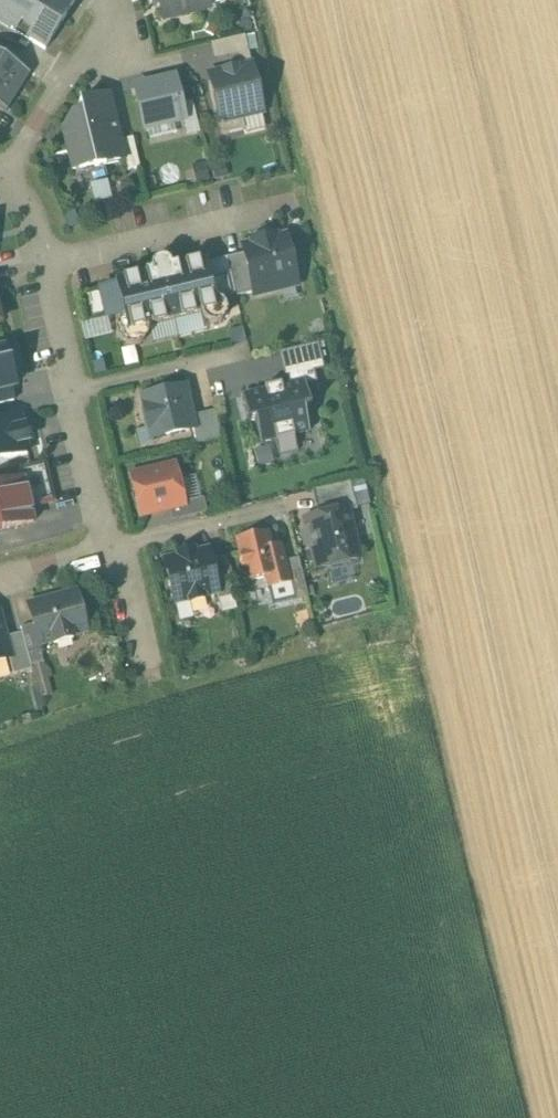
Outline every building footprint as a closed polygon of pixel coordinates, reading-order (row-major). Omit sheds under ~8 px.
[(60,25),(76,0),(0,0),(0,25),(10,31),(10,29),(13,31),(12,32),(27,42),(28,40),(45,50),(60,25)] [(163,19),(208,9),(206,0),(159,0),(163,19)] [(245,37),(235,39),(239,54),(242,67),(251,65),(245,37)] [(235,39),(212,45),(215,59),(239,54),(235,39)] [(18,93),(30,74),(0,56),(0,82),(18,93)] [(242,67),(218,73),(219,77),(209,79),(220,124),(221,124),(242,119),(262,115),(263,114),(251,65),(242,67)] [(175,78),(133,88),(143,132),(183,123),(185,122),(181,105),(175,78)] [(7,112),(18,93),(0,82),(0,108),(7,112)] [(81,109),(98,173),(126,165),(109,101),(81,109)] [(193,102),(181,105),(185,122),(183,123),(187,137),(200,134),(193,102)] [(98,173),(81,109),(58,134),(70,180),(98,173)] [(262,115),(242,119),(244,131),(246,135),(265,130),(262,115)] [(242,119),(221,124),(224,136),(244,131),(242,119)] [(264,246),(243,251),(254,296),(277,291),(275,283),(295,279),(285,236),(263,241),(264,246)] [(263,241),(242,246),(243,251),(264,246),(263,241)] [(244,254),(227,259),(233,285),(236,296),(236,297),(253,293),(244,254)] [(203,260),(119,280),(118,279),(115,280),(115,284),(116,284),(116,285),(123,315),(124,318),(124,322),(127,327),(130,330),(134,332),(139,332),(144,330),(147,327),(202,314),(207,315),(211,313),(215,310),(218,305),(219,300),(215,299),(207,263),(207,262),(206,259),(202,259),(203,260)] [(227,259),(213,262),(219,288),(233,285),(227,259)] [(233,285),(219,288),(213,262),(207,263),(215,299),(219,300),(236,296),(233,285)] [(295,279),(275,283),(277,291),(297,286),(295,279)] [(116,285),(78,294),(85,324),(123,315),(116,285)] [(317,345),(279,354),(285,378),(323,369),(317,345)] [(15,387),(9,363),(7,364),(0,365),(0,391),(15,387)] [(311,409),(305,383),(243,398),(249,423),(255,421),(261,445),(309,433),(304,410),(311,409)] [(0,391),(0,405),(14,402),(11,389),(0,391)] [(183,389),(144,399),(153,438),(192,428),(190,417),(183,389)] [(216,411),(190,417),(192,428),(196,445),(222,438),(216,411)] [(28,453),(19,417),(0,422),(0,460),(28,453)] [(46,462),(33,466),(42,504),(55,501),(46,462)] [(33,466),(19,469),(22,481),(23,481),(29,507),(42,504),(33,466)] [(175,467),(131,477),(140,514),(169,508),(184,504),(175,467)] [(0,487),(0,531),(33,523),(29,507),(23,481),(22,481),(0,487)] [(350,481),(312,491),(318,517),(347,510),(348,512),(357,509),(350,481)] [(184,504),(169,508),(172,521),(207,513),(204,499),(184,504)] [(318,517),(305,521),(316,569),(359,559),(348,512),(347,510),(318,517)] [(267,533),(235,540),(245,583),(266,578),(268,589),(289,584),(290,584),(285,562),(281,546),(271,548),(267,533)] [(208,551),(194,554),(193,550),(178,554),(179,558),(165,561),(175,604),(189,600),(190,602),(205,599),(204,597),(217,594),(218,594),(210,561),(208,551)] [(224,558),(210,561),(218,594),(217,594),(218,600),(233,597),(224,558)] [(299,558),(285,562),(290,584),(289,584),(293,601),(308,597),(299,558)] [(58,597),(45,600),(46,601),(31,605),(37,624),(33,625),(39,646),(53,642),(54,645),(73,640),(72,637),(87,632),(81,612),(77,613),(72,594),(58,598),(58,597)] [(9,659),(10,658),(5,638),(0,622),(0,661),(9,659)] [(33,625),(20,629),(22,634),(31,667),(43,663),(39,646),(33,625)] [(22,634),(5,638),(10,658),(9,659),(13,675),(32,670),(31,667),(22,634)]
